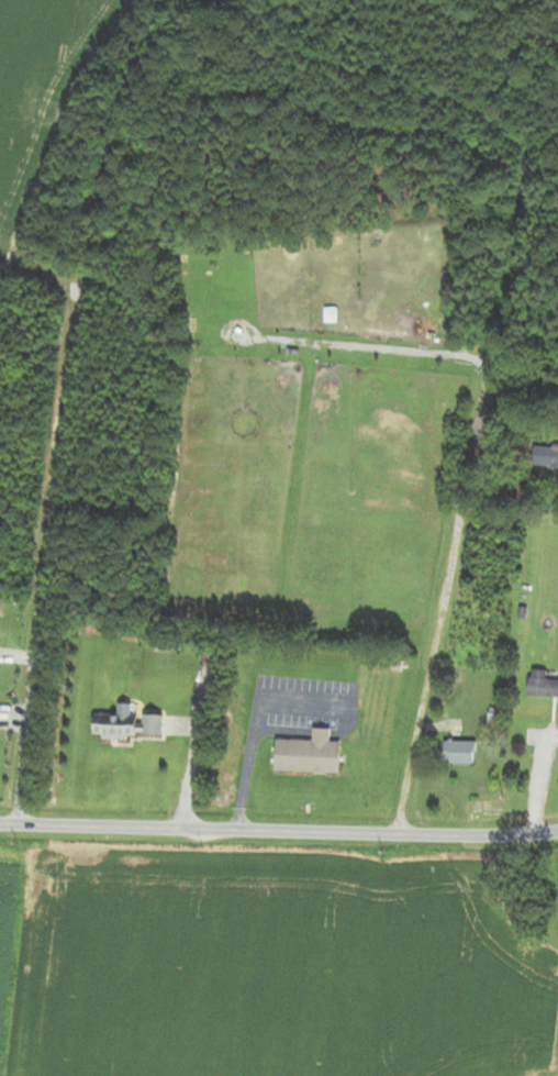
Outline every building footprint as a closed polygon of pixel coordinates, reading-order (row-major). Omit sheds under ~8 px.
[(508,382),(495,382),(496,395),(508,394),(508,382)] [(532,447),(532,469),(557,469),(557,447),(532,447)] [(546,680),(546,671),(527,670),(526,697),(557,698),(557,680),(546,680)] [(92,737),(151,738),(151,714),(92,714),(92,737)] [(276,739),(312,740),(312,733),(312,726),(330,726),(328,733),(328,740),(339,740),(338,770),(275,769),(276,739)] [(475,764),(475,741),(443,741),(443,764),(475,764)]
